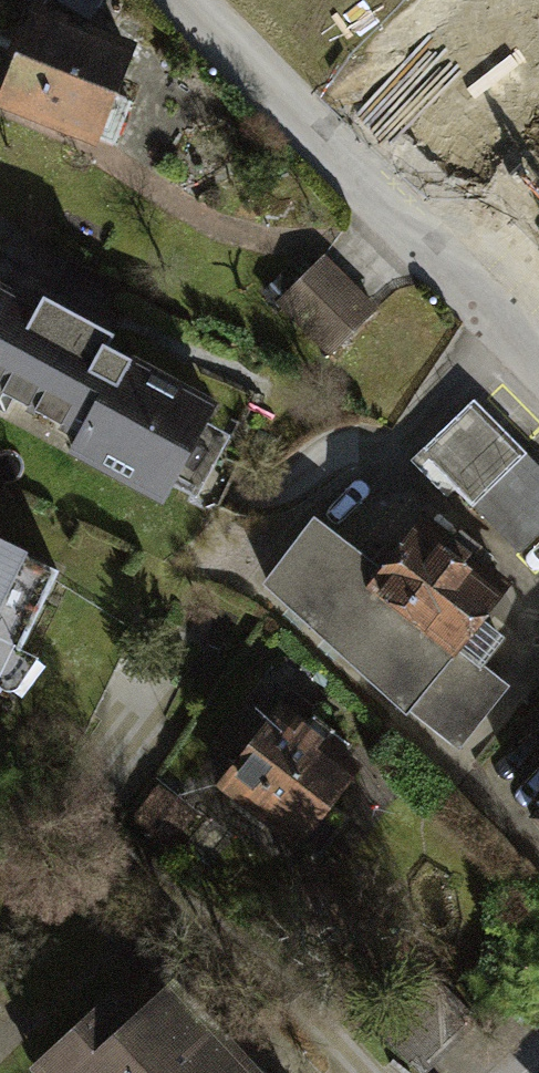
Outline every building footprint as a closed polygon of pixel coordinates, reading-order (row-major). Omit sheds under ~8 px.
[(105,14),(109,0),(56,0),(105,14)] [(32,19),(0,99),(0,104),(85,138),(119,53),(32,19)] [(276,305),(326,360),(373,316),(322,262),(276,305)] [(0,295),(0,413),(162,496),(210,404),(0,295)] [(519,553),(538,533),(538,481),(469,411),(423,457),(519,553)] [(314,525),(268,586),(404,710),(459,750),(507,692),(458,658),(504,590),(422,528),(374,591),(354,576),(363,562),(314,525)] [(0,552),(0,660),(42,572),(0,552)] [(354,772),(274,711),(219,782),(300,843),(354,772)] [(170,980),(117,1032),(93,1007),(27,1072),(264,1072),(170,980)]
